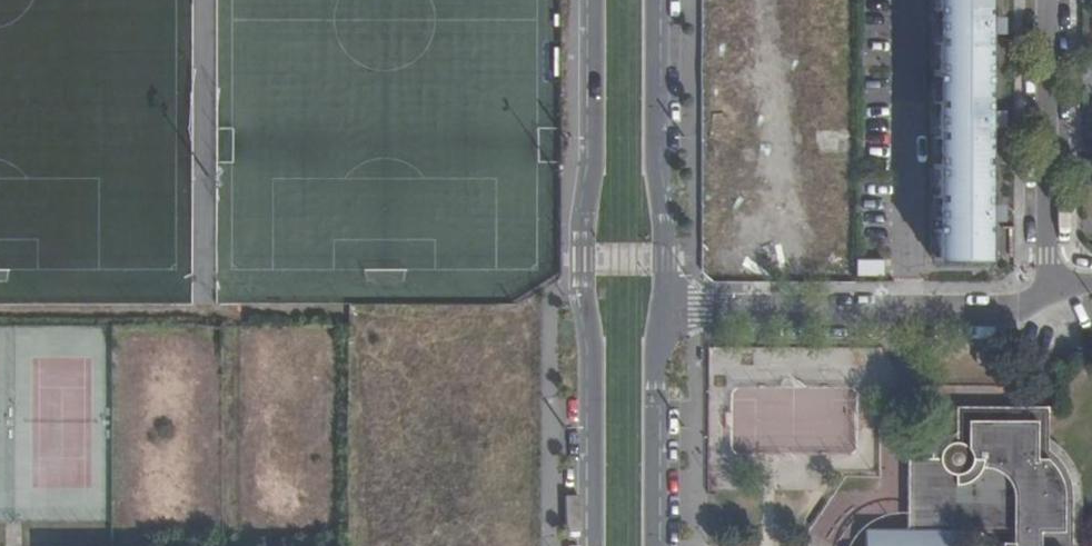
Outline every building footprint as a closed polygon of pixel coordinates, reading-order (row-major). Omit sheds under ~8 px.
[(935,257),(983,258),(985,0),(937,0),(935,257)] [(996,404),(954,404),(953,432),(938,446),(938,455),(904,455),(904,525),(860,526),(860,545),(996,545),(996,404)] [(1026,404),(996,404),(996,545),(1026,545),(1026,404)] [(1081,538),(1078,538),(1078,490),(1066,454),(1049,454),(1049,404),(1026,404),(1026,545),(1091,545),(1091,537),(1081,538)]
